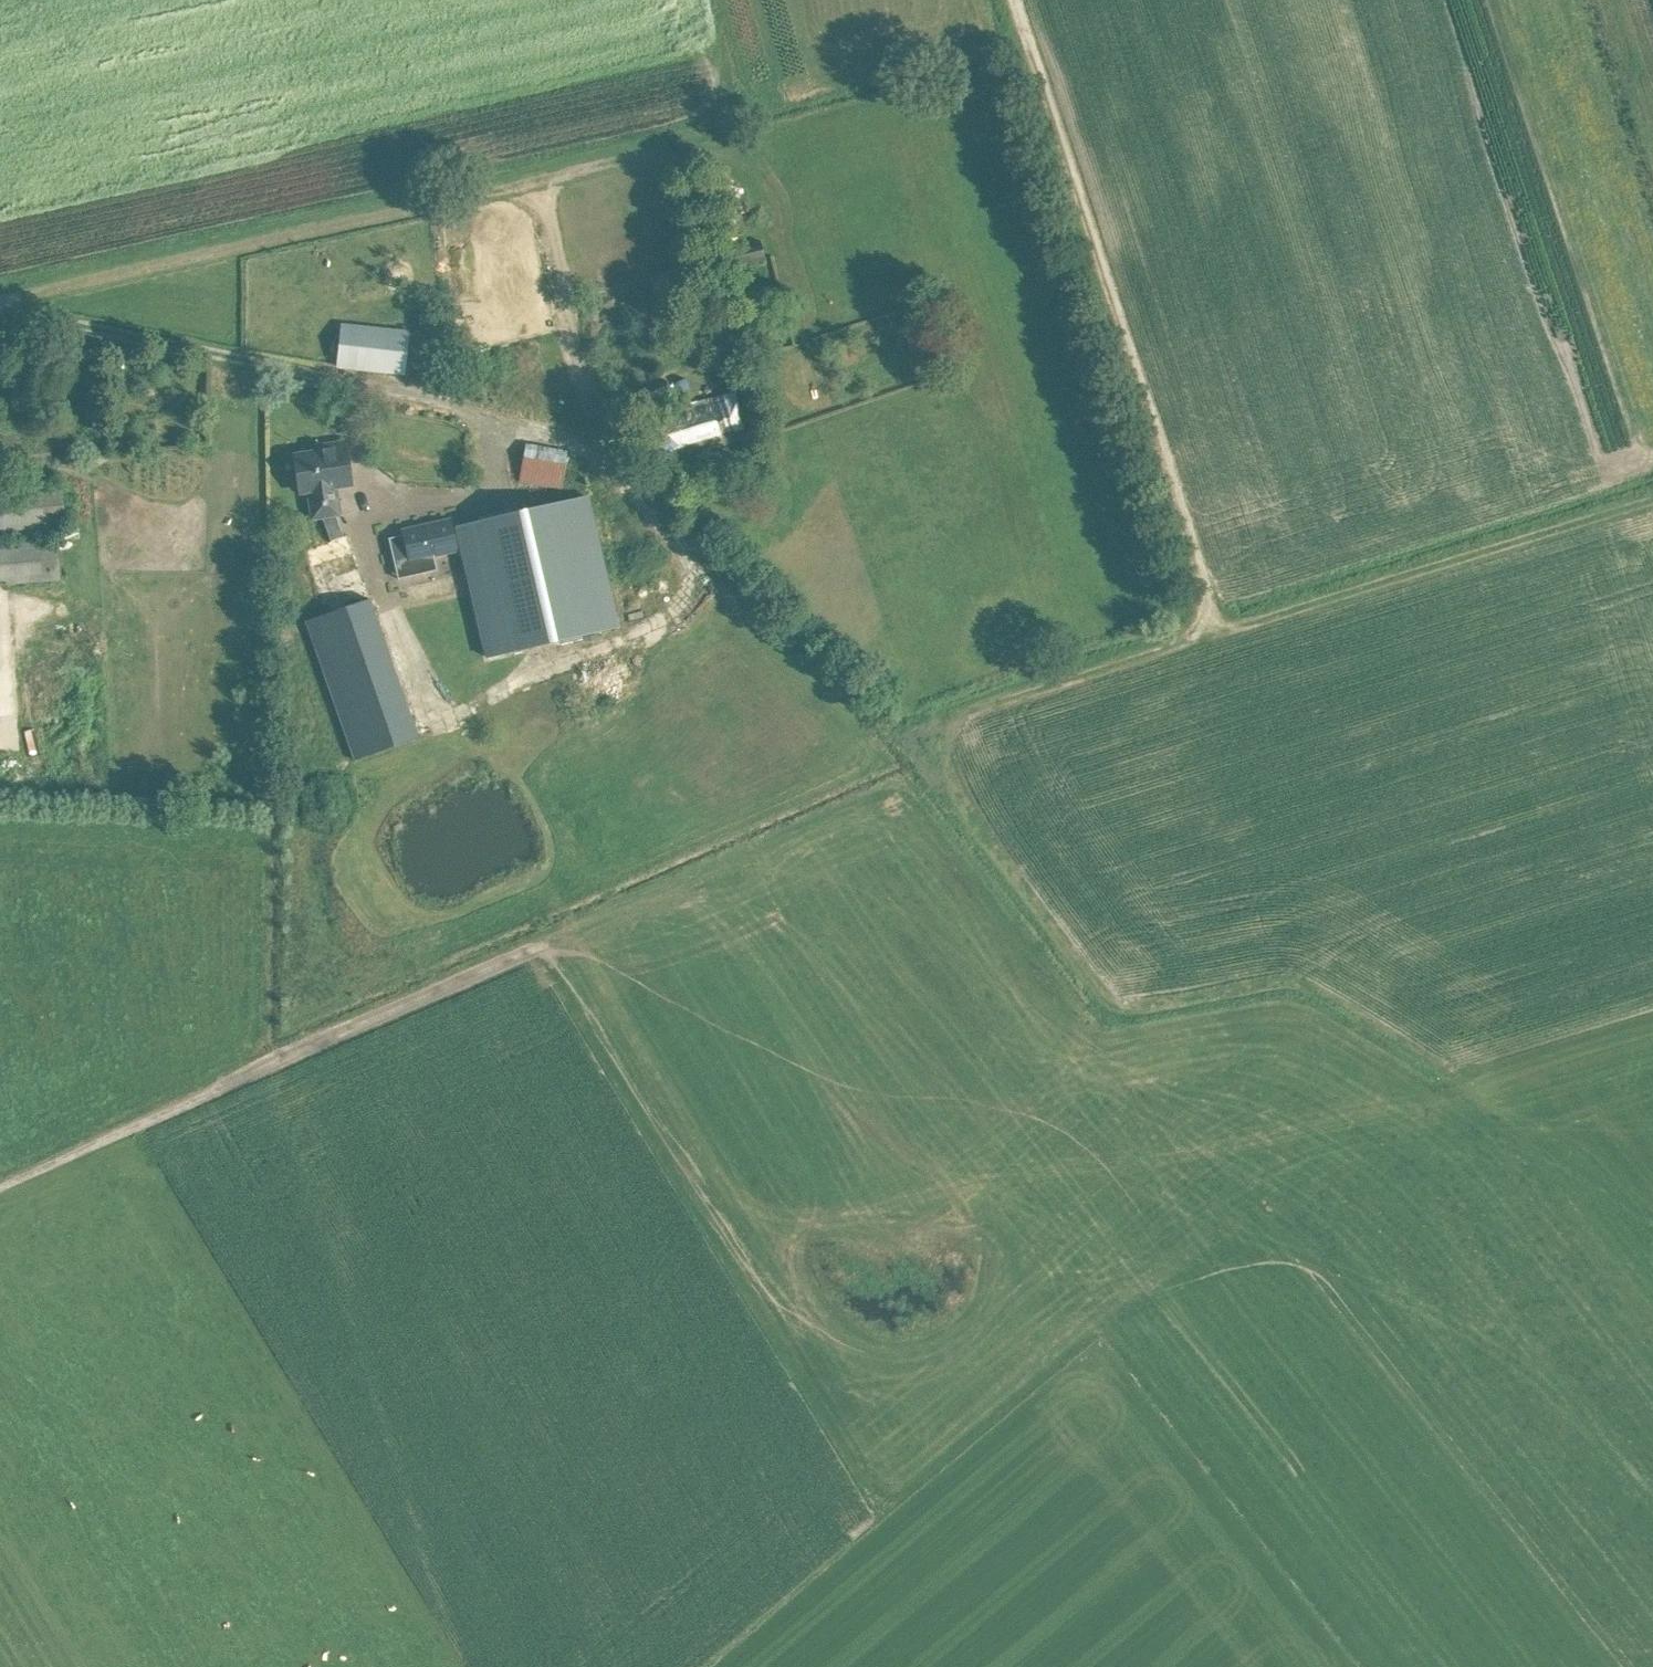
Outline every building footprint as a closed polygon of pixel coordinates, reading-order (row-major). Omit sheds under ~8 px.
[(723,247),(729,269),(765,259),(760,238),(723,247)] [(404,372),(409,332),(342,324),(338,365),(404,372)] [(683,407),(638,420),(652,462),(746,438),(735,391),(697,402),(697,403),(692,405),(690,399),(681,401),(683,407)] [(323,516),(331,540),(343,536),(335,514),(340,514),(338,498),(332,499),(331,487),(352,484),(346,443),(328,445),(328,450),(294,455),(299,492),(308,490),(313,518),(323,516)] [(522,484),(565,487),(568,446),(524,443),(522,484)] [(457,525),(488,657),(617,627),(586,495),(457,525)] [(409,560),(457,549),(450,519),(402,530),(409,560)] [(60,580),(57,539),(0,544),(0,584),(60,580)] [(325,614),(306,620),(314,641),(357,760),(419,738),(370,598),(325,614)]
